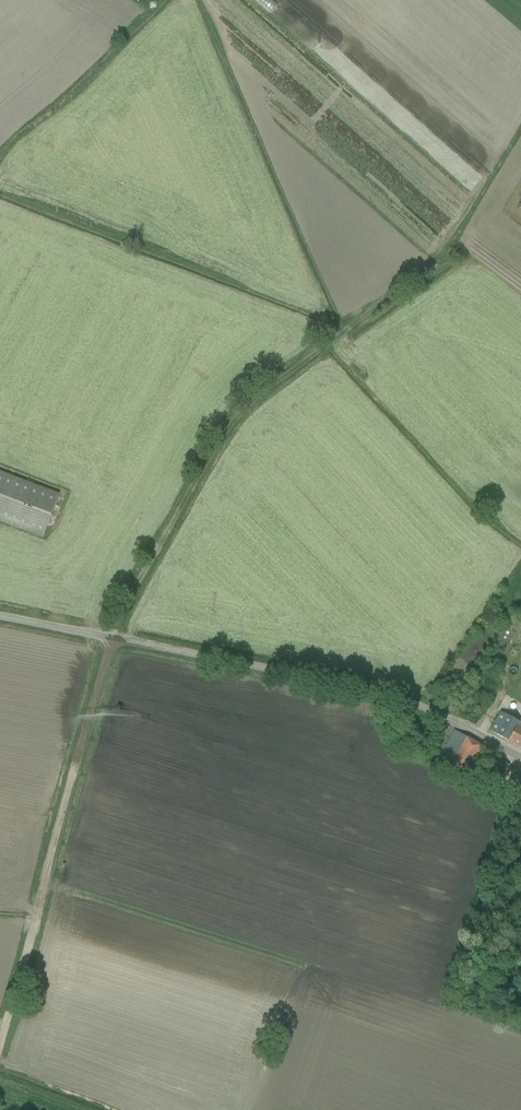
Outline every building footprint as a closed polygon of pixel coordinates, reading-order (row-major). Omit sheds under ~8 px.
[(0,471),(0,522),(42,538),(59,494),(0,471)] [(510,683),(520,687),(520,659),(519,658),(510,683)] [(489,731),(520,749),(520,720),(518,722),(500,712),(489,731)] [(454,730),(449,740),(436,762),(469,781),(485,754),(472,747),(475,742),(454,730)]
